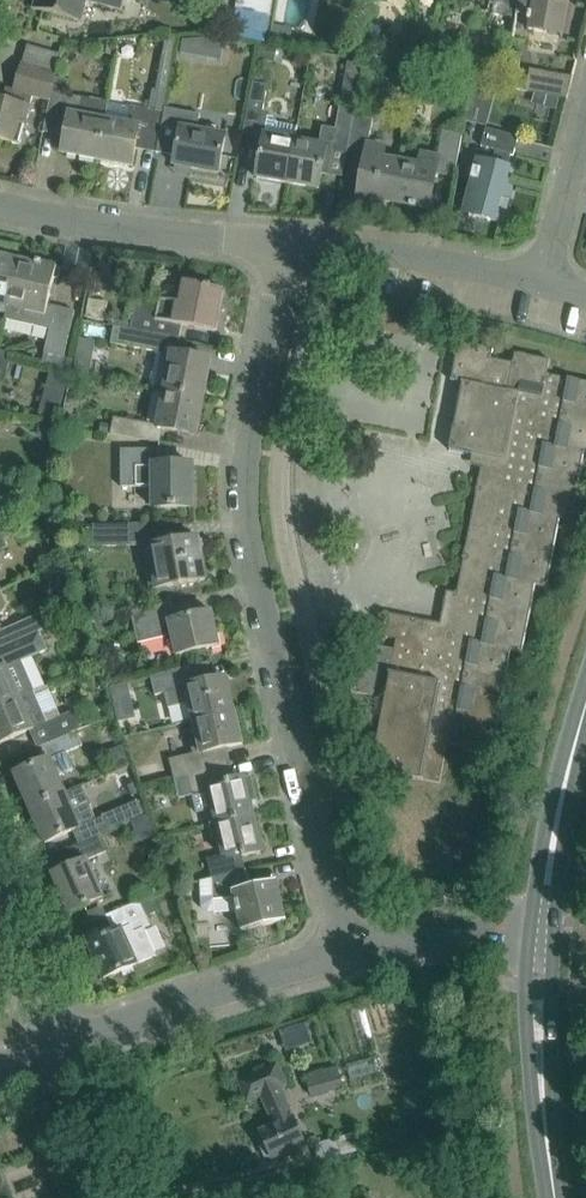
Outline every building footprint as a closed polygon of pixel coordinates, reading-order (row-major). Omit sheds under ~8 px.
[(35,9),(79,22),(85,1),(121,11),(124,0),(38,0),(35,9)] [(494,14),(516,19),(519,0),(496,0),(494,14)] [(519,0),(516,19),(516,20),(529,22),(528,26),(564,31),(570,0),(519,0)] [(159,143),(165,113),(163,112),(177,36),(165,34),(155,90),(152,89),(148,110),(132,106),(129,124),(106,120),(105,120),(97,159),(133,166),(138,139),(159,143)] [(181,40),(180,53),(200,56),(203,38),(181,40)] [(52,94),(52,92),(56,78),(63,55),(29,45),(12,102),(0,99),(0,140),(19,145),(20,143),(13,141),(18,123),(25,125),(33,97),(49,101),(52,94)] [(347,154),(342,178),(344,178),(348,152),(354,116),(363,63),(347,61),(347,63),(333,60),(332,66),(346,69),(335,129),(321,126),(318,145),(296,141),(288,184),(320,190),(322,175),(329,176),(333,151),(347,154)] [(567,99),(572,80),(530,72),(526,92),(567,99)] [(105,120),(106,120),(108,102),(65,94),(68,80),(56,78),(52,92),(52,94),(47,119),(67,123),(62,153),(97,159),(105,120)] [(250,99),(244,134),(258,137),(253,162),(259,163),(257,178),(288,184),(296,141),(297,131),(293,127),(278,124),(275,119),(269,118),(263,113),(265,102),(268,86),(252,83),(250,99)] [(166,108),(165,113),(159,143),(157,153),(176,157),(174,165),(219,173),(226,137),(197,132),(201,115),(166,108)] [(374,120),(354,116),(348,152),(367,155),(359,197),(395,203),(402,163),(383,160),(385,148),(369,145),(374,120)] [(478,161),(464,213),(504,223),(512,191),(505,189),(510,169),(508,169),(511,156),(514,156),(519,137),(486,129),(481,147),(496,151),(492,165),(478,161)] [(420,166),(402,163),(395,203),(411,206),(411,208),(417,209),(417,207),(430,209),(437,168),(456,171),(462,135),(442,132),(438,157),(422,154),(420,166)] [(19,260),(0,255),(0,305),(8,307),(19,260)] [(49,305),(55,279),(59,280),(62,269),(58,263),(43,260),(42,263),(38,262),(37,264),(19,260),(8,307),(5,318),(50,329),(45,354),(64,359),(75,312),(49,305)] [(160,304),(137,300),(131,331),(180,340),(183,325),(217,332),(224,291),(213,288),(213,287),(185,282),(181,303),(160,299),(160,304)] [(181,341),(180,340),(131,331),(128,347),(155,352),(149,387),(166,391),(204,398),(211,361),(178,354),(181,341)] [(535,585),(547,587),(559,519),(572,521),(584,455),(585,455),(585,383),(547,376),(550,360),(515,354),(512,365),(491,361),(493,349),(456,343),(449,381),(459,383),(447,451),(480,457),(455,594),(446,592),(441,624),(389,615),(385,640),(396,642),(394,650),(372,646),(374,636),(374,637),(374,635),(363,633),(352,693),(376,697),(377,695),(386,697),(372,771),(371,771),(371,773),(423,782),(423,781),(440,784),(448,745),(491,753),(510,650),(522,652),(535,585)] [(8,372),(13,355),(0,351),(0,370),(8,372)] [(196,436),(204,398),(166,391),(159,428),(196,436)] [(115,418),(112,434),(151,442),(154,425),(115,418)] [(102,422),(100,432),(108,434),(111,425),(102,422)] [(154,487),(153,507),(193,508),(193,466),(160,465),(160,450),(122,450),(122,487),(154,487)] [(93,524),(94,546),(144,545),(143,523),(93,524)] [(205,580),(198,537),(143,547),(151,590),(205,580)] [(174,602),(131,612),(138,643),(172,635),(177,656),(220,646),(212,611),(177,620),(174,602)] [(43,631),(42,629),(52,625),(63,621),(56,607),(46,611),(47,612),(37,617),(6,630),(12,643),(0,648),(0,649),(12,644),(40,632),(43,631)] [(47,649),(40,632),(12,644),(19,661),(47,649)] [(227,678),(213,681),(200,684),(195,666),(150,677),(154,696),(178,691),(182,706),(188,704),(192,721),(235,711),(227,678)] [(0,670),(0,707),(21,698),(8,667),(0,670)] [(21,698),(0,707),(0,744),(30,731),(37,747),(77,731),(82,729),(74,711),(46,723),(33,693),(21,698)] [(243,744),(235,711),(192,721),(196,738),(189,739),(193,754),(170,759),(174,780),(188,776),(218,769),(213,751),(243,744)] [(82,745),(77,731),(37,747),(44,762),(16,774),(31,808),(66,793),(66,792),(59,776),(75,769),(68,752),(75,749),(74,748),(82,745)] [(252,776),(235,780),(227,782),(223,768),(218,769),(188,776),(192,795),(196,794),(201,815),(207,814),(210,826),(255,815),(252,803),(258,801),(252,776)] [(90,803),(83,786),(82,785),(66,792),(66,793),(31,808),(45,842),(74,830),(80,844),(101,835),(111,831),(105,817),(97,820),(90,803)] [(264,852),(255,815),(210,826),(213,840),(218,839),(223,856),(207,860),(212,879),(242,872),(239,858),(264,852)] [(108,851),(101,835),(80,844),(70,849),(76,864),(53,874),(62,894),(58,896),(65,912),(69,910),(70,912),(79,908),(80,910),(85,908),(85,906),(104,897),(88,860),(108,851)] [(212,879),(200,882),(202,908),(208,913),(237,911),(242,932),(287,921),(277,881),(260,885),(250,887),(246,871),(242,872),(212,879)] [(104,979),(157,956),(145,929),(151,926),(146,915),(154,912),(147,899),(108,916),(115,932),(89,944),(104,979)] [(286,1015),(294,1032),(316,1022),(308,1004),(286,1015)] [(278,1064),(239,1082),(248,1102),(263,1096),(276,1126),(262,1132),(265,1140),(260,1146),(265,1157),(273,1157),(274,1159),(307,1144),(282,1088),(287,1085),(278,1064)] [(310,1096),(342,1087),(336,1066),(304,1075),(310,1096)] [(360,1135),(339,1142),(344,1159),(365,1153),(360,1135)]
